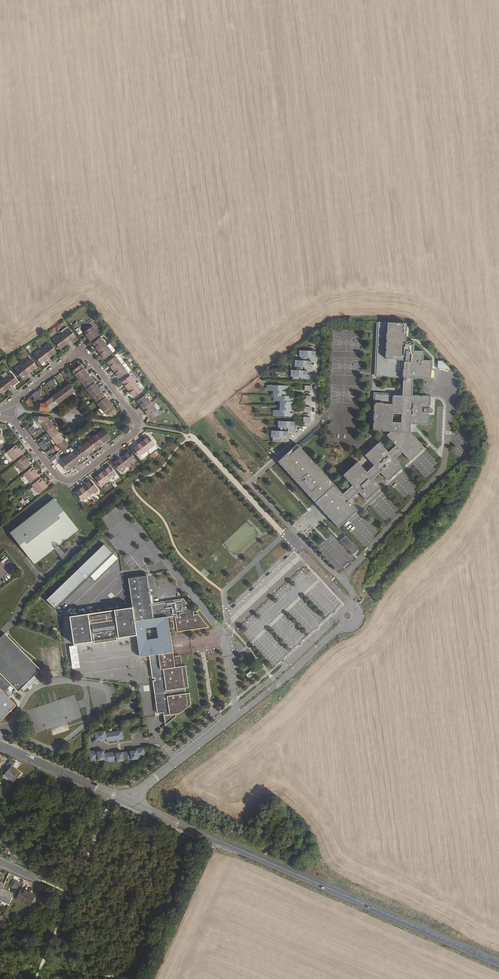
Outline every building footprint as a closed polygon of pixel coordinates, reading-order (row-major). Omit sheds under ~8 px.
[(378,322),(376,376),(403,377),(413,378),(430,379),(431,360),(422,360),(423,350),(414,350),(414,341),(405,341),(406,323),(378,322)] [(84,333),(91,341),(99,335),(93,326),(84,333)] [(62,335),(68,343),(76,337),(69,329),(62,335)] [(68,343),(62,335),(54,341),(60,349),(68,343)] [(107,345),(101,338),(93,344),(99,351),(107,345)] [(43,350),(49,358),(56,352),(50,344),(43,350)] [(112,353),(107,345),(99,351),(105,359),(112,353)] [(43,350),(35,356),(41,364),(49,358),(43,350)] [(291,381),(307,381),(307,377),(306,377),(306,371),(311,371),(311,367),(310,367),(310,361),(316,361),(316,357),(314,357),(314,351),(297,351),(297,357),(299,357),(299,361),(296,361),(296,367),(298,367),(298,371),(290,371),(290,377),(291,377),(291,381)] [(121,364),(116,357),(108,363),(113,371),(121,364)] [(37,367),(31,359),(23,365),(30,373),(37,367)] [(437,368),(449,369),(442,360),(438,360),(437,368)] [(127,372),(121,364),(113,371),(119,378),(127,372)] [(30,373),(23,365),(16,371),(22,379),(30,373)] [(78,379),(86,373),(81,365),(73,371),(78,379)] [(92,380),(86,373),(78,379),(84,386),(92,380)] [(12,374),(4,380),(10,388),(18,382),(12,374)] [(136,384),(130,376),(122,382),(128,390),(136,384)] [(403,395),(412,396),(413,378),(403,377),(403,395)] [(3,393),(10,388),(4,380),(0,383),(0,390),(3,393)] [(98,387),(92,380),(84,386),(90,393),(98,387)] [(70,385),(70,384),(64,389),(69,395),(75,391),(70,385)] [(142,391),(136,384),(128,390),(134,397),(142,391)] [(284,386),(268,386),(268,391),(271,391),(271,396),(275,396),(285,396),(285,392),(281,392),(281,390),(284,390),(284,386)] [(103,394),(98,387),(90,393),(95,401),(103,394)] [(58,394),(63,400),(69,395),(64,389),(58,394)] [(52,398),(57,405),(63,400),(58,394),(52,398)] [(109,402),(103,394),(95,401),(101,408),(109,402)] [(430,408),(429,407),(428,408),(428,406),(429,406),(430,396),(412,396),(403,395),(376,394),(374,431),(393,432),(388,436),(397,447),(402,452),(409,460),(424,447),(410,433),(411,424),(429,424),(429,415),(428,415),(428,412),(429,412),(430,413),(431,412),(432,412),(432,411),(432,410),(432,409),(432,408),(431,408),(430,408)] [(151,403),(145,395),(137,401),(143,409),(151,403)] [(279,401),(279,406),(293,406),(293,401),(289,401),(289,400),(291,400),(291,396),(285,396),(275,396),(275,401),(279,401)] [(46,403),(51,409),(57,405),(52,398),(46,403)] [(109,402),(101,408),(106,415),(114,409),(109,402)] [(48,412),(51,409),(46,403),(44,404),(40,403),(40,411),(48,412)] [(151,403),(143,409),(149,417),(157,410),(151,403)] [(275,411),(275,417),(295,417),(295,413),(289,413),(289,411),(293,411),(293,406),(279,406),(279,411),(275,411)] [(43,426),(49,421),(47,418),(39,417),(38,424),(42,424),(43,426)] [(43,426),(47,432),(54,427),(49,421),(43,426)] [(294,428),(295,422),(278,422),(278,428),(280,428),(280,432),(272,432),(271,438),(273,438),(273,442),(289,443),(289,438),(287,438),(288,433),(296,433),(296,428),(294,428)] [(54,427),(47,432),(52,438),(59,433),(54,427)] [(105,429),(97,435),(103,443),(111,437),(105,429)] [(59,433),(52,438),(57,444),(63,439),(59,433)] [(103,443),(97,435),(90,441),(96,448),(103,443)] [(141,443),(147,451),(155,445),(149,437),(141,443)] [(57,444),(61,450),(68,445),(63,439),(57,444)] [(96,448),(90,441),(83,446),(89,454),(96,448)] [(147,451),(141,443),(134,448),(140,456),(147,451)] [(380,443),(366,456),(375,467),(381,472),(388,480),(402,467),(395,459),(390,453),(380,443)] [(291,459),(301,449),(297,445),(287,454),(291,459)] [(22,454),(15,446),(7,452),(13,461),(22,454)] [(83,446),(75,452),(82,460),(89,454),(83,446)] [(390,453),(395,459),(402,452),(397,447),(390,453)] [(340,528),(358,511),(350,501),(343,495),(301,449),(291,459),(287,454),(278,462),(317,503),(325,496),(339,510),(330,518),(340,528)] [(154,459),(158,453),(155,450),(150,456),(154,459)] [(75,452),(68,457),(74,465),(82,460),(75,452)] [(122,457),(128,465),(136,459),(129,452),(122,457)] [(30,465),(24,456),(15,463),(22,472),(30,465)] [(68,457),(61,463),(67,471),(74,465),(68,457)] [(128,465),(122,457),(114,463),(120,471),(128,465)] [(366,500),(381,487),(373,479),(368,473),(359,463),(345,477),(353,486),(359,492),(366,500)] [(110,466),(103,472),(109,480),(116,474),(110,466)] [(368,473),(373,479),(381,472),(375,467),(368,473)] [(39,476),(32,468),(24,474),(30,483),(39,476)] [(109,480),(103,472),(95,478),(101,486),(109,480)] [(47,487),(41,478),(32,485),(39,494),(47,487)] [(91,481),(84,487),(90,495),(97,489),(91,481)] [(350,501),(359,492),(353,486),(343,495),(350,501)] [(84,487),(76,493),(82,501),(90,495),(84,487)] [(317,503),(330,518),(339,510),(325,496),(317,503)] [(10,532),(34,564),(54,549),(53,547),(57,544),(58,545),(78,530),(54,498),(10,532)] [(349,551),(355,546),(346,536),(341,541),(349,551)] [(351,560),(335,539),(326,545),(342,568),(349,563),(348,562),(351,560)] [(118,540),(112,545),(121,557),(128,552),(118,540)] [(104,545),(46,600),(55,609),(113,554),(104,545)] [(349,551),(353,555),(359,550),(355,546),(349,551)] [(149,655),(157,713),(163,713),(165,725),(176,716),(176,714),(180,714),(191,704),(192,693),(188,693),(188,688),(192,687),(189,665),(186,666),(184,655),(173,656),(171,631),(209,627),(198,614),(194,615),(193,611),(183,599),(181,599),(181,601),(151,604),(148,576),(129,578),(133,607),(70,616),(74,644),(77,643),(137,634),(140,656),(149,655)] [(6,632),(0,638),(0,714),(1,715),(15,700),(7,692),(14,685),(21,691),(43,668),(6,632)] [(81,667),(77,643),(74,644),(69,645),(73,668),(81,667)] [(251,670),(246,675),(249,679),(255,674),(251,670)] [(30,685),(34,688),(39,683),(35,679),(30,685)] [(36,733),(81,718),(73,696),(29,710),(36,733)] [(124,738),(122,730),(106,733),(106,731),(95,733),(96,742),(107,740),(107,742),(115,741),(115,739),(124,738)] [(139,756),(146,755),(145,747),(136,748),(137,750),(130,751),(130,752),(123,753),(123,752),(116,752),(116,751),(104,752),(104,750),(97,751),(97,749),(89,750),(90,758),(100,757),(100,758),(107,757),(107,759),(111,758),(111,759),(118,758),(118,760),(125,759),(125,758),(132,757),(132,758),(139,757),(139,756)] [(10,762),(2,772),(5,774),(11,766),(16,760),(12,759),(10,762)] [(5,774),(14,782),(21,774),(11,766),(5,774)] [(12,855),(10,859),(18,864),(19,862),(12,855)] [(20,888),(16,898),(30,905),(35,895),(20,888)] [(0,894),(0,900),(10,904),(14,894),(2,889),(0,894)]
